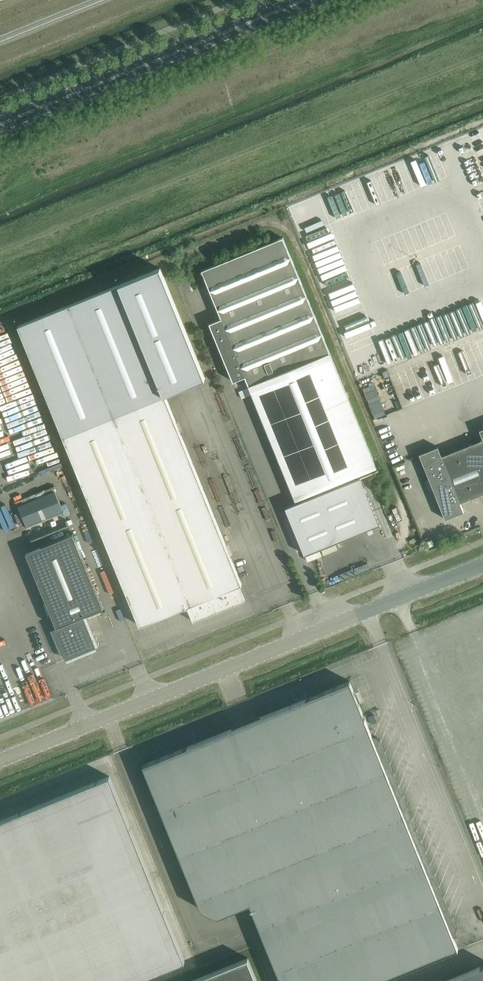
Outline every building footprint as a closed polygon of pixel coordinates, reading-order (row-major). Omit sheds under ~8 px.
[(377,469),(282,237),(201,270),(221,318),(209,323),(233,381),(245,376),(296,501),(295,502),(295,503),(378,469),(378,468),(377,469)] [(241,584),(164,395),(205,378),(160,267),(18,325),(63,436),(117,570),(140,625),(187,606),(193,621),(245,600),(239,585),(241,584)] [(442,455),(438,446),(419,454),(445,519),(464,511),(460,502),(482,493),(482,439),(442,455)] [(63,503),(77,498),(68,474),(54,480),(63,503)] [(343,485),(343,538),(388,521),(370,474),(349,482),(350,482),(343,485)] [(55,491),(18,506),(26,526),(63,510),(55,491)] [(73,512),(85,507),(82,501),(71,506),(73,512)] [(85,654),(86,653),(85,651),(96,646),(84,616),(103,607),(73,533),(26,552),(57,626),(53,628),(66,658),(77,654),(78,656),(79,656),(79,655),(85,653),(85,654)] [(356,555),(341,559),(343,564),(357,560),(356,555)] [(255,597),(234,605),(237,612),(258,604),(255,597)] [(206,674),(220,669),(218,664),(204,669),(206,674)] [(443,895),(435,892),(439,884),(431,881),(434,873),(426,870),(430,862),(422,859),(425,851),(417,848),(421,840),(413,836),(416,829),(408,825),(412,818),(404,814),(407,806),(399,803),(403,795),(395,792),(398,784),(390,781),(394,773),(386,770),(389,762),(381,759),(385,751),(377,747),(380,740),(372,736),(349,680),(143,764),(201,908),(218,916),(250,903),(282,980),(376,980),(458,948),(453,937),(457,929),(449,925),(452,918),(444,914),(448,906),(440,903),(443,895)] [(184,960),(109,776),(0,820),(0,980),(134,980),(184,960)] [(248,957),(189,980),(257,980),(248,957)] [(444,980),(482,980),(482,965),(444,980)]
